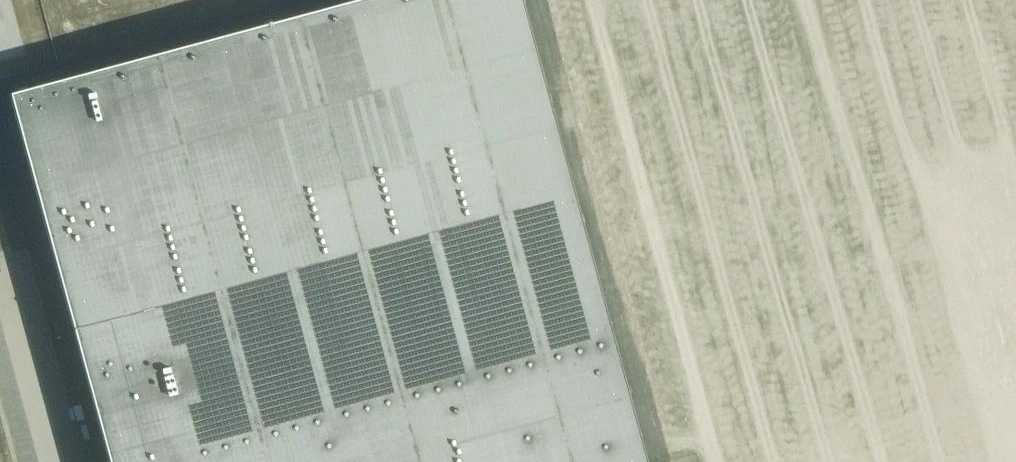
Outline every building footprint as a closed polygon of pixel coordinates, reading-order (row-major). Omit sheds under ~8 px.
[(109,461),(644,461),(520,0),(359,0),(9,94),(109,461)]
